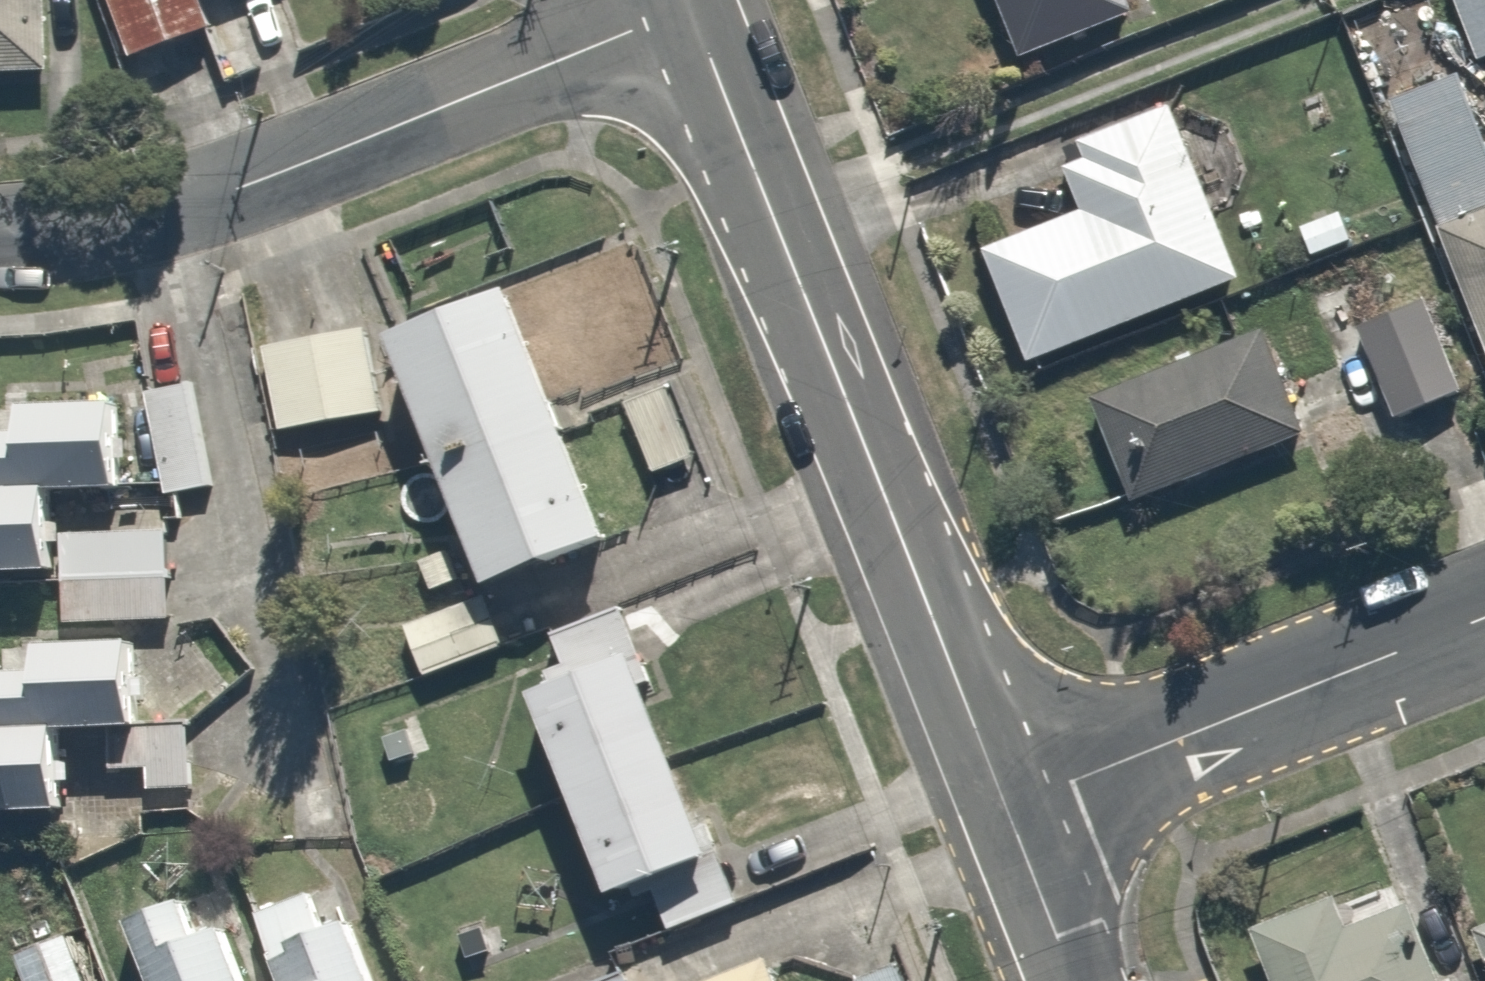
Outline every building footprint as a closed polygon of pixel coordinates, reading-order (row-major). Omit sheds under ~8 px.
[(62,62),(58,0),(0,0),(0,66),(62,62)] [(235,30),(225,3),(232,0),(120,0),(143,64),(235,30)] [(1034,61),(1144,16),(1137,0),(1009,0),(1034,61)] [(1482,67),(1484,66),(1484,0),(1458,0),(1482,67)] [(1410,106),(1484,315),(1484,118),(1473,84),(1410,106)] [(1182,100),(1068,150),(1095,211),(987,259),(1038,373),(1259,275),(1182,100)] [(1419,282),(1364,305),(1410,416),(1466,393),(1419,282)] [(530,302),(407,347),(497,590),(620,544),(530,302)] [(374,327),(271,342),(284,431),(387,416),(374,327)] [(1276,330),(1112,400),(1160,512),(1323,443),(1276,330)] [(200,381),(156,387),(169,489),(214,484),(200,381)] [(149,497),(151,412),(0,408),(0,493),(149,497)] [(71,499),(0,498),(0,578),(69,579),(67,628),(142,630),(143,592),(171,592),(172,544),(156,543),(157,533),(113,532),(113,510),(70,509),(71,499)] [(722,867),(637,604),(562,628),(574,666),(549,674),(622,899),(722,867)] [(490,608),(414,636),(431,682),(507,654),(490,608)] [(85,808),(85,801),(85,780),(147,779),(147,800),(185,799),(183,708),(153,709),(152,646),(44,648),(44,674),(15,674),(16,729),(0,730),(0,809),(85,808)] [(157,911),(191,980),(260,980),(213,884),(157,911)] [(1265,930),(1283,980),(1432,980),(1399,884),(1265,930)] [(66,927),(15,954),(25,971),(6,980),(95,980),(66,927)] [(304,959),(316,980),(392,980),(365,928),(304,959)] [(705,980),(772,980),(762,957),(705,980)] [(893,961),(852,978),(853,980),(901,980),(893,961)] [(601,980),(626,980),(623,973),(601,980)]
